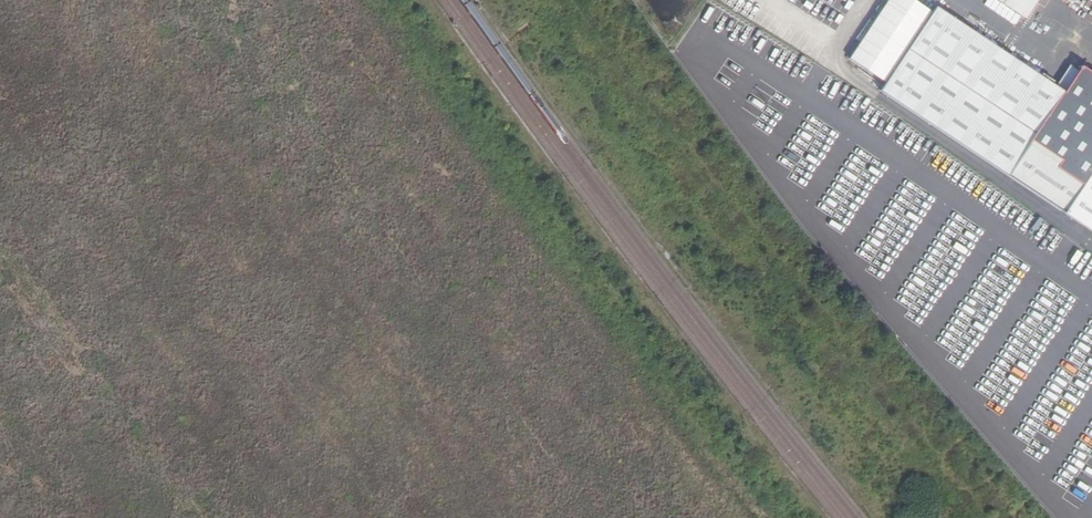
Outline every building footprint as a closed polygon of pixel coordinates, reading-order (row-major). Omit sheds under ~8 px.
[(1034,18),(1046,0),(1007,0),(1034,18)] [(1091,230),(1091,170),(1083,184),(1058,167),(1062,159),(1032,138),(1063,89),(943,9),(936,4),(880,89),(887,94),(1091,230)] [(748,109),(758,113),(762,103),(751,99),(748,109)]
